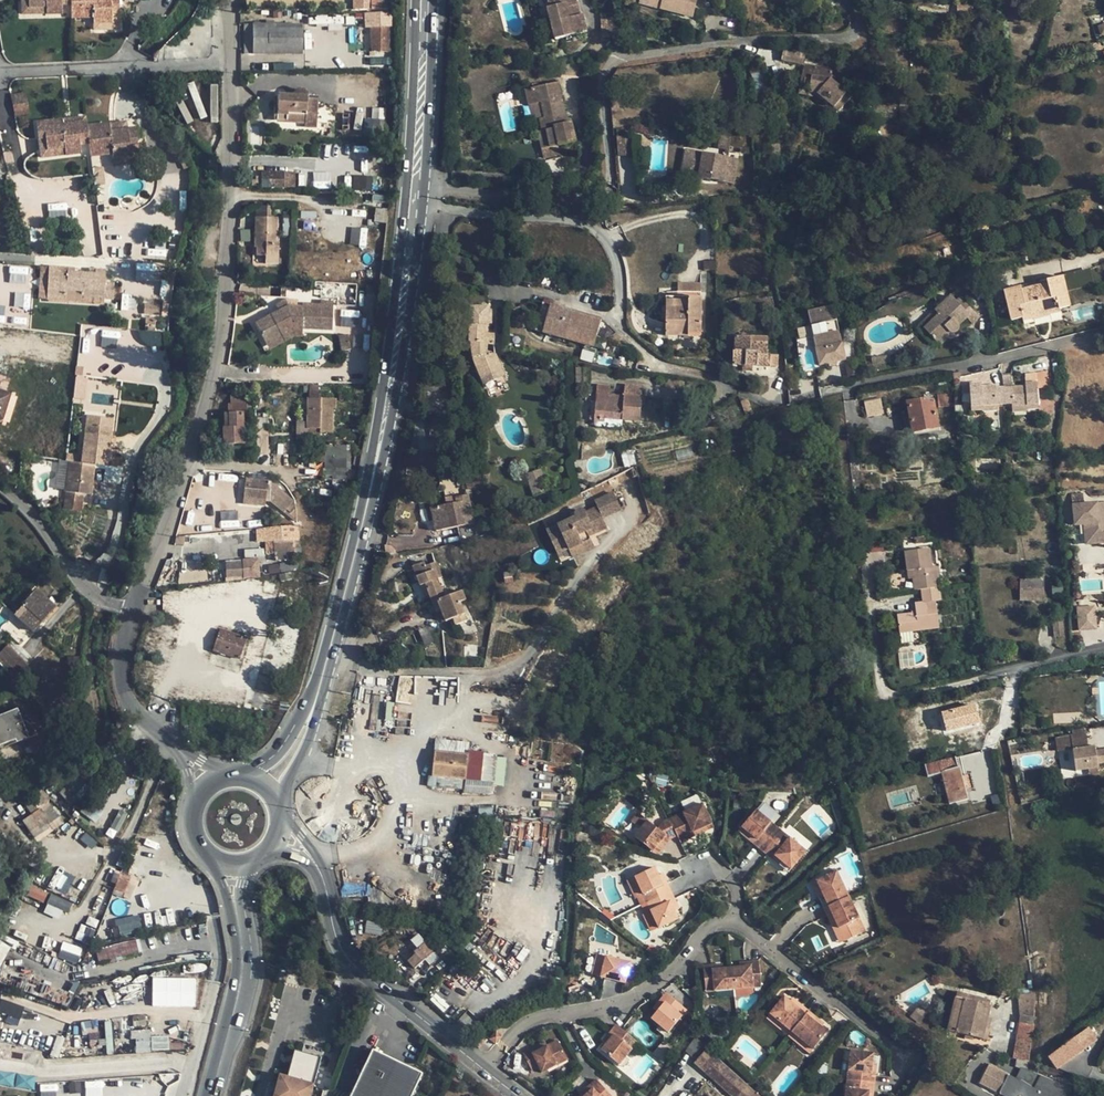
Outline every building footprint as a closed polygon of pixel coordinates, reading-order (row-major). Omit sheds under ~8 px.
[(28,7),(46,6),(46,14),(62,13),(62,5),(70,4),(71,18),(93,17),(93,23),(111,23),(111,11),(119,11),(119,0),(28,0),(28,7)] [(353,9),(372,9),(371,0),(353,0),(353,9)] [(548,0),(536,0),(538,10),(547,8),(549,7),(548,0)] [(549,7),(547,8),(555,40),(587,32),(583,15),(580,16),(576,0),(548,0),(549,7)] [(647,6),(692,17),(697,0),(649,0),(647,6)] [(379,1),(379,11),(388,11),(388,2),(379,1)] [(547,42),(555,40),(547,8),(538,10),(547,42)] [(111,23),(112,30),(119,29),(119,11),(111,11),(111,23)] [(601,14),(602,37),(618,36),(616,13),(601,14)] [(301,54),(301,25),(244,25),(244,54),(301,54)] [(390,52),(389,26),(370,27),(371,52),(380,52),(390,52)] [(804,63),(805,52),(782,50),(781,61),(804,63)] [(833,69),(804,64),(802,75),(831,80),(832,75),(833,69)] [(802,75),(799,94),(810,96),(810,92),(817,94),(839,112),(851,97),(839,86),(831,80),(802,75)] [(832,75),(831,80),(839,86),(841,83),(832,75)] [(567,123),(558,83),(525,90),(529,105),(541,102),(545,118),(539,120),(542,132),(550,130),(554,147),(576,143),(571,122),(567,123)] [(293,95),(293,97),(277,96),(277,108),(274,108),(273,120),(285,121),(285,122),(304,124),(305,115),(317,115),(317,100),(307,100),(307,97),(306,95),(305,93),(303,91),(300,91),(297,91),(295,92),(293,95)] [(30,114),(25,92),(10,96),(15,117),(30,114)] [(541,102),(529,105),(533,121),(539,120),(545,118),(541,102)] [(305,115),(304,124),(304,127),(316,128),(317,115),(305,115)] [(724,118),(720,149),(728,150),(730,150),(734,120),(724,118)] [(61,120),(36,123),(40,151),(64,147),(65,155),(81,153),(79,144),(89,143),(91,156),(112,154),(112,159),(139,156),(135,128),(127,129),(110,131),(109,124),(87,127),(86,121),(62,124),(61,120)] [(110,131),(127,129),(126,121),(109,124),(110,131)] [(636,156),(636,138),(626,138),(626,131),(617,131),(618,156),(636,156)] [(64,147),(40,151),(41,158),(65,155),(64,147)] [(727,157),(703,153),(699,178),(722,182),(727,157)] [(140,163),(139,156),(112,159),(113,167),(140,163)] [(729,158),(727,157),(722,182),(734,184),(738,159),(729,158)] [(285,187),(285,173),(260,172),(259,186),(285,187)] [(314,188),(329,187),(329,172),(314,173),(314,188)] [(285,173),(285,187),(293,187),(293,173),(285,173)] [(352,175),(351,189),(371,191),(372,177),(352,175)] [(663,190),(663,180),(654,180),(653,190),(663,190)] [(897,198),(904,204),(914,190),(907,185),(897,198)] [(67,215),(66,203),(48,205),(49,217),(67,215)] [(255,218),(254,245),(256,245),(256,255),(266,256),(266,264),(277,265),(278,244),(276,244),(277,219),(255,218)] [(747,240),(745,224),(730,227),(732,242),(747,240)] [(366,245),(366,227),(350,227),(351,245),(366,245)] [(705,271),(716,270),(715,261),(705,262),(705,271)] [(9,267),(10,284),(30,282),(28,265),(9,267)] [(47,300),(49,267),(40,266),(38,299),(47,300)] [(68,268),(49,267),(47,300),(65,301),(66,297),(104,299),(113,300),(114,283),(105,283),(105,270),(95,270),(95,273),(89,273),(74,272),(68,272),(68,268)] [(8,305),(10,277),(2,277),(2,269),(0,269),(0,304),(8,305)] [(1004,292),(1011,322),(1022,319),(1023,322),(1034,319),(1033,316),(1047,313),(1048,315),(1059,312),(1058,310),(1070,307),(1062,277),(1046,281),(1047,284),(1021,291),(1020,288),(1004,292)] [(678,293),(688,293),(701,293),(702,284),(678,284),(678,293)] [(375,294),(375,286),(367,286),(366,294),(375,294)] [(15,292),(13,306),(28,308),(30,294),(15,292)] [(666,293),(666,302),(687,302),(687,299),(688,293),(678,293),(666,293)] [(934,311),(936,314),(953,298),(951,296),(934,311)] [(924,330),(936,342),(948,330),(950,333),(952,333),(954,333),(956,332),(957,331),(958,329),(958,326),(966,318),(972,324),(980,317),(961,297),(956,302),(953,298),(936,314),(938,316),(924,330)] [(665,336),(701,337),(702,299),(687,299),(687,302),(666,302),(665,336)] [(285,300),(275,306),(278,311),(287,307),(285,300)] [(302,329),(332,330),(333,302),(320,302),(320,305),(303,304),(303,307),(297,307),(287,307),(278,311),(254,324),(265,344),(282,336),(292,330),(302,330),(302,329)] [(159,315),(159,304),(144,304),(144,315),(159,315)] [(601,321),(542,304),(534,331),(594,347),(601,321)] [(810,326),(836,321),(833,307),(807,313),(810,326)] [(488,308),(470,308),(470,343),(472,344),(472,354),(481,378),(491,374),(494,381),(504,377),(494,355),(495,335),(488,335),(485,335),(485,328),(488,328),(488,324),(488,310),(488,308)] [(746,319),(739,311),(729,321),(733,325),(737,329),(746,319)] [(920,325),(924,330),(938,316),(936,314),(934,311),(920,325)] [(155,320),(148,319),(147,331),(154,331),(155,320)] [(836,362),(846,360),(842,344),(836,321),(810,326),(819,366),(828,364),(836,362)] [(737,329),(733,325),(728,331),(731,334),(737,329)] [(285,341),(294,337),(292,330),(282,336),(285,341)] [(948,330),(936,342),(940,347),(954,333),(952,333),(950,333),(948,330)] [(102,335),(102,344),(115,345),(116,336),(102,335)] [(351,350),(348,335),(339,336),(342,351),(351,350)] [(268,350),(285,341),(282,336),(265,344),(268,350)] [(733,353),(732,366),(742,366),(757,367),(770,367),(770,355),(767,355),(767,338),(735,338),(735,344),(734,348),(734,352),(733,353)] [(770,355),(770,367),(778,367),(778,356),(770,355)] [(859,362),(845,364),(848,381),(862,378),(859,362)] [(590,385),(589,369),(576,369),(577,385),(590,385)] [(1039,375),(1040,383),(1040,390),(1053,388),(1052,379),(1051,379),(1050,373),(1039,375)] [(2,419),(11,393),(5,391),(10,377),(0,374),(0,418),(2,419)] [(481,378),(484,385),(494,381),(491,374),(481,378)] [(973,388),(973,396),(973,401),(974,408),(974,410),(983,410),(983,412),(1001,411),(1001,405),(1015,404),(1015,411),(1031,411),(1031,407),(1041,407),(1040,390),(1040,383),(1028,383),(1028,389),(1001,390),(1001,387),(984,388),(984,385),(973,386),(973,388)] [(623,420),(640,422),(643,388),(625,386),(624,396),(624,401),(609,400),(610,394),(610,388),(597,386),(596,402),(594,421),(604,422),(604,419),(623,420)] [(228,428),(222,428),(222,445),(243,444),(243,435),(249,434),(248,426),(243,425),(242,414),(246,414),(246,408),(252,408),(251,397),(246,397),(246,393),(230,394),(230,405),(227,405),(228,413),(228,428)] [(952,395),(943,396),(944,408),(953,407),(952,395)] [(879,398),(864,401),(866,417),(882,414),(879,398)] [(336,399),(309,399),(308,429),(320,429),(320,434),(332,434),(333,410),(336,410),(336,399)] [(740,402),(745,415),(752,412),(748,399),(740,402)] [(927,399),(909,403),(914,431),(938,427),(933,401),(927,402),(927,399)] [(623,420),(604,419),(604,422),(604,427),(622,428),(623,420)] [(109,444),(94,443),(93,451),(108,453),(109,444)] [(346,479),(346,446),(325,446),(325,469),(323,469),(323,479),(346,479)] [(93,451),(83,450),(81,463),(70,462),(64,510),(80,512),(83,494),(89,495),(93,465),(107,466),(108,453),(93,451)] [(634,466),(630,450),(619,453),(623,469),(634,466)] [(1051,452),(1035,454),(1036,463),(1052,463),(1051,452)] [(549,491),(541,469),(525,475),(533,497),(549,491)] [(293,502),(270,482),(252,480),(251,485),(245,485),(244,498),(266,500),(269,500),(289,516),(294,510),(290,506),(293,502)] [(572,519),(546,530),(556,553),(567,548),(567,550),(590,540),(588,536),(606,528),(602,518),(621,510),(614,493),(595,502),(597,508),(582,514),(581,513),(579,512),(577,511),(575,512),(574,512),(572,514),(572,517),(572,519)] [(478,539),(468,494),(456,497),(457,503),(447,505),(431,508),(436,532),(457,527),(461,543),(478,539)] [(1074,499),(1075,516),(1090,515),(1092,538),(1103,538),(1103,497),(1074,499)] [(244,504),(265,506),(266,500),(244,498),(244,504)] [(1090,515),(1075,516),(1076,520),(1085,519),(1086,539),(1092,538),(1090,515)] [(293,540),(274,542),(275,561),(301,559),(300,539),(293,540)] [(593,547),(590,540),(567,550),(571,557),(593,547)] [(878,540),(860,542),(861,555),(883,552),(881,542),(878,540)] [(906,546),(908,558),(920,557),(919,545),(906,546)] [(932,555),(920,557),(908,558),(910,577),(915,577),(916,584),(918,597),(926,596),(941,594),(939,574),(934,574),(932,555)] [(225,559),(226,580),(260,578),(259,558),(225,559)] [(413,567),(421,586),(426,585),(430,595),(437,612),(441,610),(446,623),(454,620),(456,625),(468,621),(461,603),(467,601),(463,592),(444,598),(438,581),(442,579),(436,563),(426,567),(424,563),(413,567)] [(98,582),(107,584),(110,572),(101,570),(98,582)] [(1043,579),(1018,578),(1018,596),(1043,596),(1043,579)] [(425,597),(430,595),(426,585),(421,586),(425,597)] [(55,606),(37,590),(14,615),(32,632),(55,606)] [(943,607),(941,594),(926,596),(927,609),(916,610),(917,619),(898,621),(900,639),(939,634),(936,608),(943,607)] [(1089,611),(1078,611),(1079,634),(1096,633),(1095,616),(1089,616),(1089,611)] [(1062,623),(1052,625),(1054,639),(1064,638),(1062,623)] [(246,638),(221,631),(214,651),(240,659),(246,638)] [(0,665),(14,680),(26,668),(12,653),(7,659),(0,665)] [(979,665),(972,667),(973,674),(981,672),(979,665)] [(946,731),(980,723),(975,702),(941,710),(946,731)] [(15,739),(27,735),(28,738),(39,734),(28,721),(22,723),(17,709),(0,716),(0,745),(15,739)] [(1051,718),(1043,719),(1045,729),(1052,728),(1051,718)] [(1072,736),(1073,750),(1089,748),(1087,734),(1072,736)] [(436,739),(434,750),(469,755),(470,743),(436,739)] [(1073,750),(1076,772),(1090,770),(1098,769),(1097,764),(1103,763),(1103,751),(1096,752),(1095,747),(1089,748),(1073,750)] [(432,775),(477,782),(480,757),(469,755),(434,750),(432,775)] [(498,759),(480,757),(477,782),(494,784),(498,759)] [(964,791),(960,777),(956,758),(926,766),(929,775),(942,772),(950,802),(966,798),(964,791)] [(969,775),(960,777),(964,791),(972,788),(969,775)] [(42,811),(50,823),(54,821),(55,821),(67,813),(55,795),(41,804),(44,809),(42,811)] [(82,815),(98,821),(103,806),(87,801),(82,815)] [(700,805),(667,819),(673,835),(677,842),(689,837),(687,833),(708,824),(700,805)] [(46,824),(50,823),(42,811),(41,809),(25,820),(34,834),(41,830),(46,824)] [(769,829),(746,812),(733,829),(748,841),(745,845),(752,851),(769,829)] [(673,835),(667,819),(661,821),(654,829),(644,820),(630,835),(647,851),(661,836),(664,839),(673,835)] [(708,824),(687,833),(689,837),(710,828),(708,824)] [(748,841),(733,829),(730,834),(745,845),(748,841)] [(798,851),(769,829),(752,851),(763,859),(766,855),(784,869),(798,851)] [(664,839),(661,836),(647,851),(651,854),(664,839)] [(784,869),(766,855),(763,859),(782,872),(784,869)] [(849,890),(836,865),(816,876),(825,892),(820,894),(825,903),(849,890)] [(651,867),(631,877),(643,902),(667,891),(663,883),(659,885),(655,876),(651,867)] [(114,890),(121,872),(116,870),(110,883),(115,885),(114,890)] [(51,886),(68,892),(73,879),(57,872),(51,886)] [(121,872),(114,890),(124,894),(131,876),(121,872)] [(663,883),(659,874),(655,876),(659,885),(663,883)] [(825,892),(816,876),(812,878),(820,894),(825,892)] [(366,895),(365,882),(342,884),(343,897),(366,895)] [(44,902),(48,892),(31,885),(27,895),(44,902)] [(867,923),(849,890),(825,903),(833,918),(838,916),(847,934),(867,923)] [(667,891),(643,902),(655,927),(674,918),(670,910),(666,901),(670,899),(667,891)] [(62,920),(70,902),(51,894),(43,912),(62,920)] [(675,907),(670,899),(666,901),(670,910),(675,907)] [(116,919),(119,934),(142,929),(138,914),(116,919)] [(847,934),(838,916),(833,918),(843,936),(847,934)] [(419,935),(412,942),(418,950),(414,953),(416,956),(408,962),(415,970),(434,954),(419,935)] [(77,963),(82,947),(63,941),(57,957),(77,963)] [(95,952),(96,955),(100,955),(101,960),(105,959),(103,950),(95,952)] [(600,955),(595,954),(590,975),(595,976),(600,955)] [(628,962),(600,955),(595,976),(623,983),(628,962)] [(738,966),(729,966),(732,988),(760,984),(757,959),(748,960),(748,964),(738,966)] [(710,964),(701,965),(704,991),(732,988),(729,966),(721,967),(710,968),(710,964)] [(491,987),(477,974),(452,998),(461,1007),(480,987),(485,993),(491,987)] [(152,977),(152,1007),(196,1006),(196,977),(152,977)] [(672,1000),(666,995),(647,1017),(650,1020),(664,1004),(666,1007),(672,1000)] [(966,995),(964,1000),(961,1017),(964,1035),(982,1040),(992,1002),(966,995)] [(788,1001),(782,997),(769,1014),(783,1026),(780,1030),(787,1035),(807,1011),(799,1004),(796,1008),(788,1001)] [(1015,1047),(1031,1050),(1034,1026),(1033,1000),(1016,997),(1018,1017),(1020,1018),(1015,1047)] [(791,998),(788,1001),(796,1008),(799,1004),(791,998)] [(961,1017),(957,999),(956,999),(949,1031),(957,1033),(961,1017)] [(0,1002),(0,1012),(9,1014),(7,1022),(19,1025),(23,1005),(1,1000),(0,1002)] [(686,1012),(672,1000),(666,1007),(664,1004),(650,1020),(659,1027),(666,1034),(667,1034),(686,1012)] [(815,1017),(807,1011),(787,1035),(794,1041),(797,1037),(812,1049),(826,1031),(820,1027),(812,1020),(815,1017)] [(783,1026),(769,1014),(765,1018),(780,1030),(783,1026)] [(134,1018),(134,1029),(147,1027),(146,1017),(134,1018)] [(823,1023),(815,1017),(812,1020),(820,1027),(823,1023)] [(638,1041),(617,1023),(612,1030),(615,1033),(607,1042),(602,1048),(619,1063),(638,1041)] [(666,1034),(659,1027),(655,1032),(662,1038),(666,1034)] [(130,1030),(131,1038),(135,1038),(136,1053),(151,1052),(149,1029),(130,1030)] [(615,1033),(612,1030),(604,1039),(607,1042),(615,1033)] [(152,1050),(169,1049),(168,1035),(151,1036),(152,1050)] [(812,1049),(797,1037),(794,1041),(809,1053),(812,1049)] [(1048,1058),(1057,1070),(1084,1051),(1076,1039),(1048,1058)] [(536,1048),(524,1055),(533,1072),(541,1068),(544,1073),(569,1059),(559,1041),(548,1046),(538,1052),(536,1048)] [(548,1046),(546,1043),(536,1048),(538,1052),(548,1046)] [(1013,1060),(1029,1063),(1030,1062),(1031,1050),(1015,1047),(1013,1060)] [(874,1051),(851,1048),(848,1077),(875,1080),(876,1068),(872,1068),(873,1058),(874,1051)] [(298,1051),(292,1077),(284,1075),(278,1095),(315,1095),(325,1057),(298,1051)] [(376,1052),(355,1095),(414,1095),(425,1075),(376,1052)] [(735,1095),(757,1095),(711,1055),(702,1065),(735,1095)] [(1018,1081),(997,1070),(991,1067),(989,1066),(980,1082),(1007,1095),(1047,1095),(1018,1081)] [(1018,1081),(1047,1095),(1075,1095),(1078,1090),(1023,1069),(1018,1081)] [(848,1077),(846,1095),(869,1095),(869,1091),(873,1092),(875,1080),(848,1077)] [(101,1080),(84,1081),(86,1095),(103,1095),(101,1080)] [(595,1081),(588,1087),(591,1090),(584,1095),(609,1095),(595,1081)] [(41,1095),(56,1095),(56,1084),(40,1084),(41,1095)] [(588,1087),(579,1095),(580,1095),(584,1095),(591,1090),(588,1087)]
